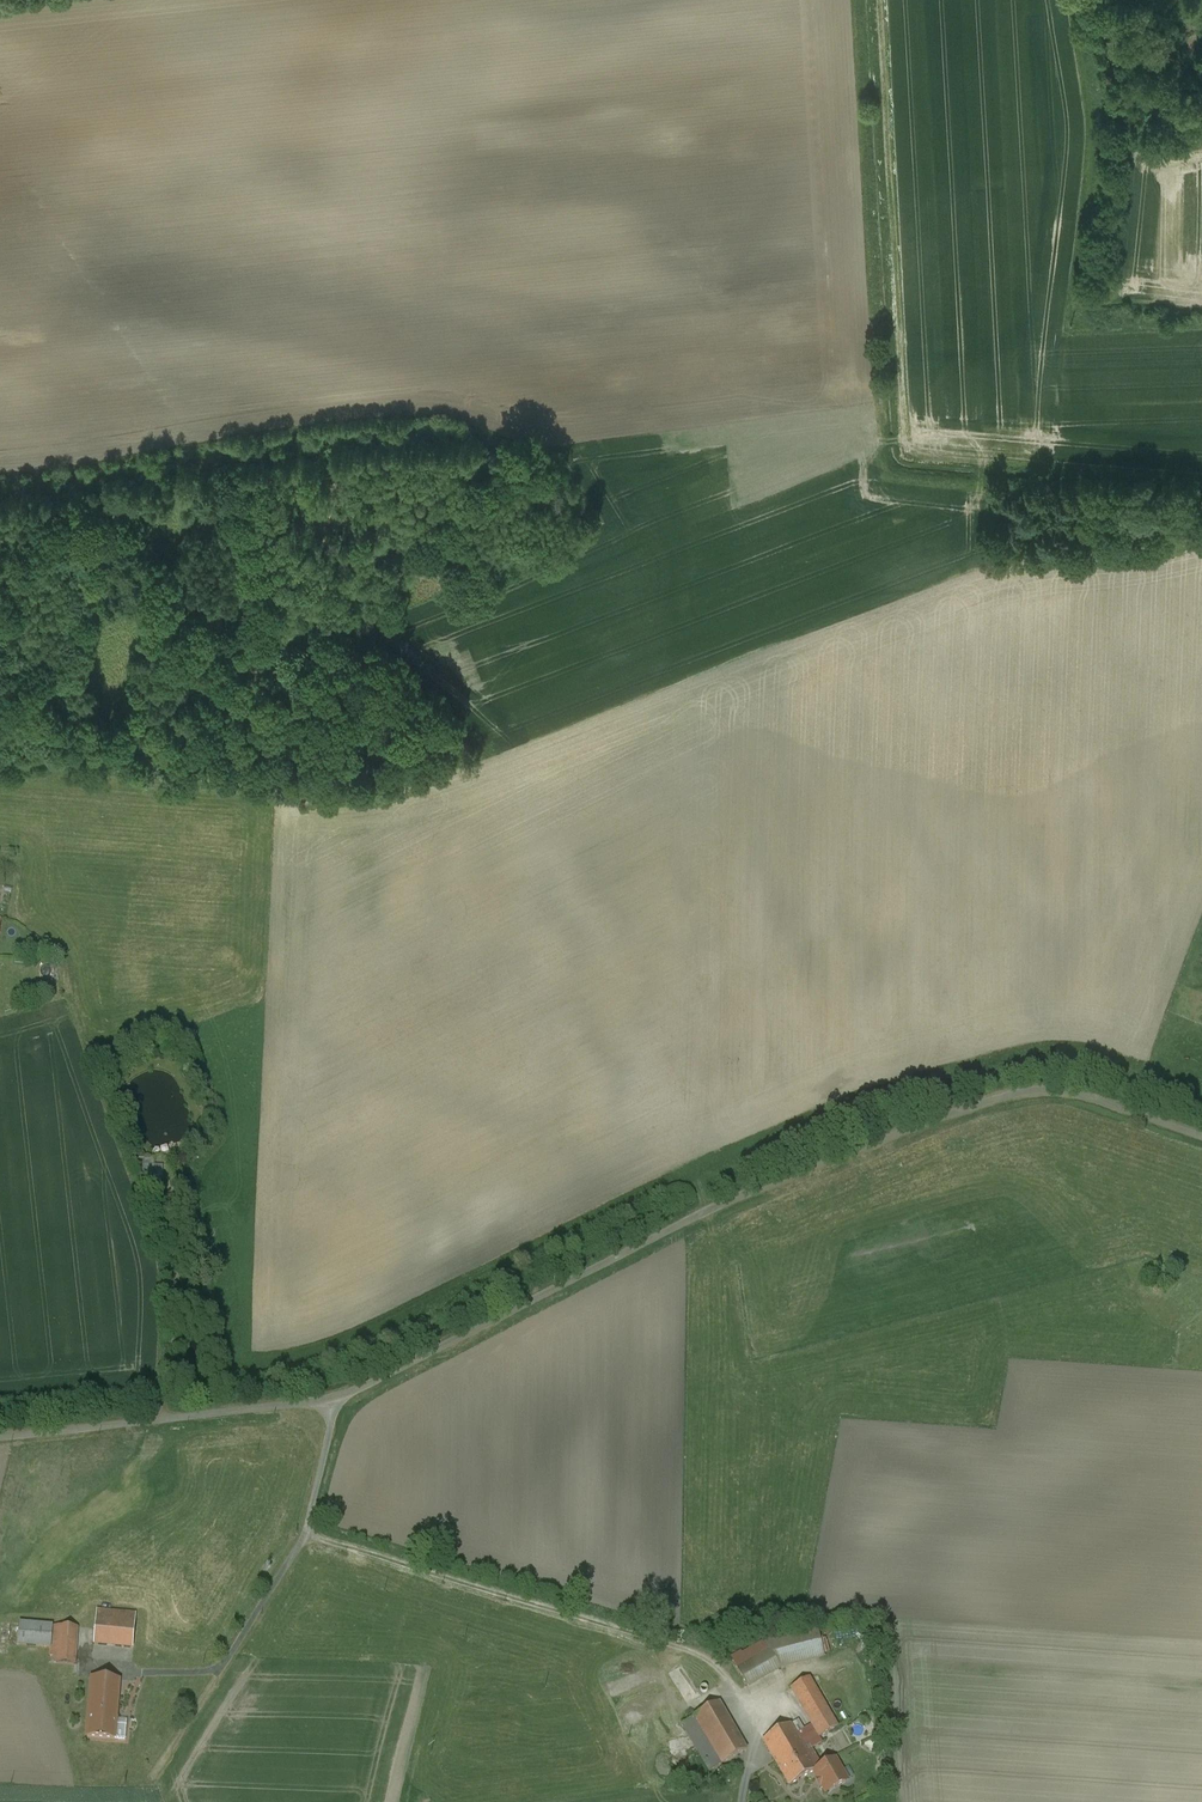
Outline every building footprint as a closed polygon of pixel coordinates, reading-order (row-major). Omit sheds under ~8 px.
[(155,1180),(154,1156),(140,1157),(141,1188),(161,1187),(161,1179),(155,1180)] [(135,1614),(97,1611),(94,1644),(132,1648),(135,1614)] [(52,1626),(19,1623),(17,1644),(50,1647),(52,1626)] [(76,1628),(52,1626),(50,1647),(48,1663),(73,1665),(76,1628)] [(814,1626),(764,1639),(764,1640),(770,1651),(780,1667),(780,1668),(823,1658),(814,1626)] [(764,1640),(740,1654),(739,1652),(730,1657),(737,1670),(770,1651),(764,1640)] [(770,1651),(737,1670),(747,1686),(780,1667),(770,1651)] [(119,1680),(91,1677),(87,1736),(114,1739),(119,1680)] [(836,1727),(808,1678),(791,1688),(818,1736),(819,1737),(836,1727)] [(746,1750),(718,1702),(693,1716),(708,1742),(721,1764),(746,1750)] [(708,1742),(693,1716),(681,1723),(696,1749),(708,1742)] [(798,1720),(789,1725),(796,1735),(802,1732),(801,1732),(804,1730),(798,1720)] [(789,1725),(762,1740),(789,1785),(812,1771),(816,1770),(801,1745),(796,1735),(789,1725)] [(804,1730),(801,1732),(802,1732),(796,1735),(801,1745),(818,1736),(812,1725),(804,1730)] [(721,1764),(708,1742),(696,1749),(709,1771),(721,1764)] [(816,1770),(812,1771),(817,1779),(816,1779),(820,1786),(820,1785),(825,1793),(845,1782),(839,1772),(841,1771),(834,1759),(816,1770)]
